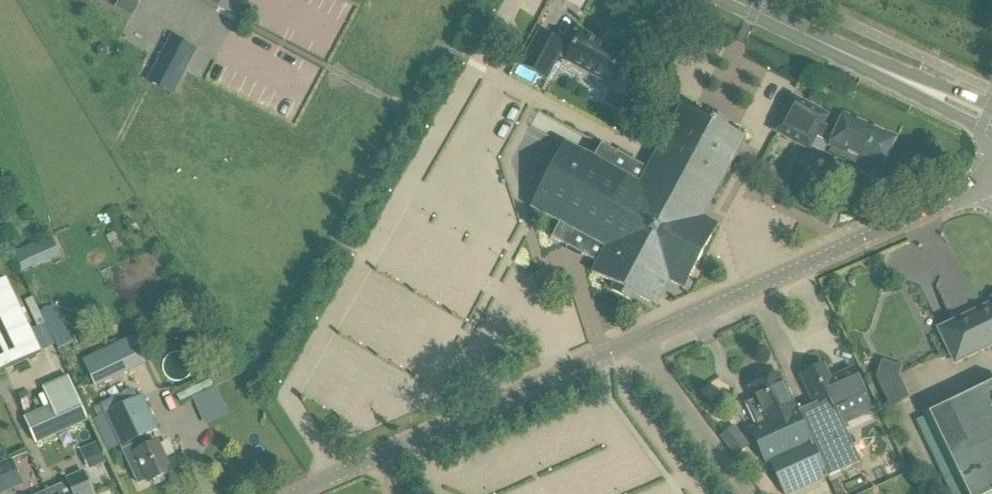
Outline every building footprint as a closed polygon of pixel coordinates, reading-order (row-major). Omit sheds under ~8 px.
[(540,32),(522,66),(547,79),(559,57),(566,61),(608,84),(624,54),(582,31),(571,51),(564,47),(565,45),(540,32)] [(172,94),(187,66),(191,58),(195,50),(177,40),(172,48),(167,58),(166,60),(162,58),(149,82),(172,94)] [(775,130),(774,131),(776,132),(810,151),(811,149),(810,149),(818,136),(832,143),(830,147),(831,148),(828,154),(857,167),(860,161),(883,171),(898,139),(845,115),(838,130),(824,124),(828,116),(829,116),(795,97),(793,96),(792,97),(793,97),(775,130)] [(532,207),(532,208),(533,209),(534,208),(561,223),(553,237),(552,237),(551,239),(553,239),(567,246),(567,247),(568,248),(569,247),(583,254),(582,255),(583,255),(584,256),(584,255),(599,263),(594,272),(593,271),(592,273),(594,274),(594,273),(615,284),(612,290),(631,301),(634,295),(655,306),(655,307),(657,307),(657,306),(670,281),(683,288),(682,289),(684,290),(685,289),(684,288),(717,226),(718,226),(719,225),(717,224),(717,225),(703,218),(745,140),(747,141),(747,139),(746,138),(745,139),(683,106),(684,105),(682,104),(681,106),(682,106),(649,169),(634,161),(635,160),(633,159),(633,160),(618,153),(619,152),(617,151),(617,152),(604,145),(604,144),(603,143),(602,145),(603,145),(595,160),(582,152),(580,151),(580,152),(568,145),(568,144),(566,143),(566,145),(566,146),(533,207),(532,207)] [(51,236),(24,249),(34,270),(61,257),(51,236)] [(43,353),(42,352),(7,280),(0,283),(0,374),(43,353)] [(941,330),(956,363),(990,346),(991,341),(991,305),(989,313),(982,317),(975,314),(941,330)] [(41,328),(51,350),(67,344),(57,321),(41,328)] [(116,343),(86,358),(100,389),(130,375),(146,368),(132,336),(116,343)] [(877,376),(887,356),(874,350),(864,371),(877,376)] [(809,374),(802,377),(815,406),(842,393),(846,392),(855,410),(871,402),(856,370),(833,381),(826,366),(809,374)] [(53,405),(25,418),(38,446),(91,421),(68,373),(44,385),(53,405)] [(757,398),(748,402),(759,428),(753,431),(766,460),(769,458),(810,441),(811,440),(799,414),(782,374),(769,380),(767,375),(753,381),(756,386),(752,387),(757,398)] [(164,398),(173,420),(191,413),(196,425),(220,415),(209,388),(198,392),(195,385),(164,398)] [(919,420),(956,493),(991,493),(991,385),(919,420)] [(106,415),(97,420),(107,444),(111,453),(121,448),(122,449),(121,450),(138,486),(148,482),(149,485),(174,474),(171,469),(160,443),(152,447),(147,437),(161,431),(147,397),(138,401),(133,392),(102,406),(106,415)] [(842,393),(815,406),(799,414),(811,440),(810,441),(828,479),(862,463),(840,417),(855,410),(846,392),(842,393)] [(91,441),(75,449),(80,458),(96,451),(91,441)] [(769,458),(785,493),(794,493),(828,479),(810,441),(769,458)] [(103,448),(90,453),(97,468),(110,463),(103,448)] [(0,464),(0,493),(2,493),(10,491),(21,486),(10,460),(0,464)] [(866,486),(869,493),(896,493),(898,493),(888,465),(874,470),(878,481),(866,486)] [(45,493),(94,493),(86,473),(70,480),(71,483),(45,493)]
